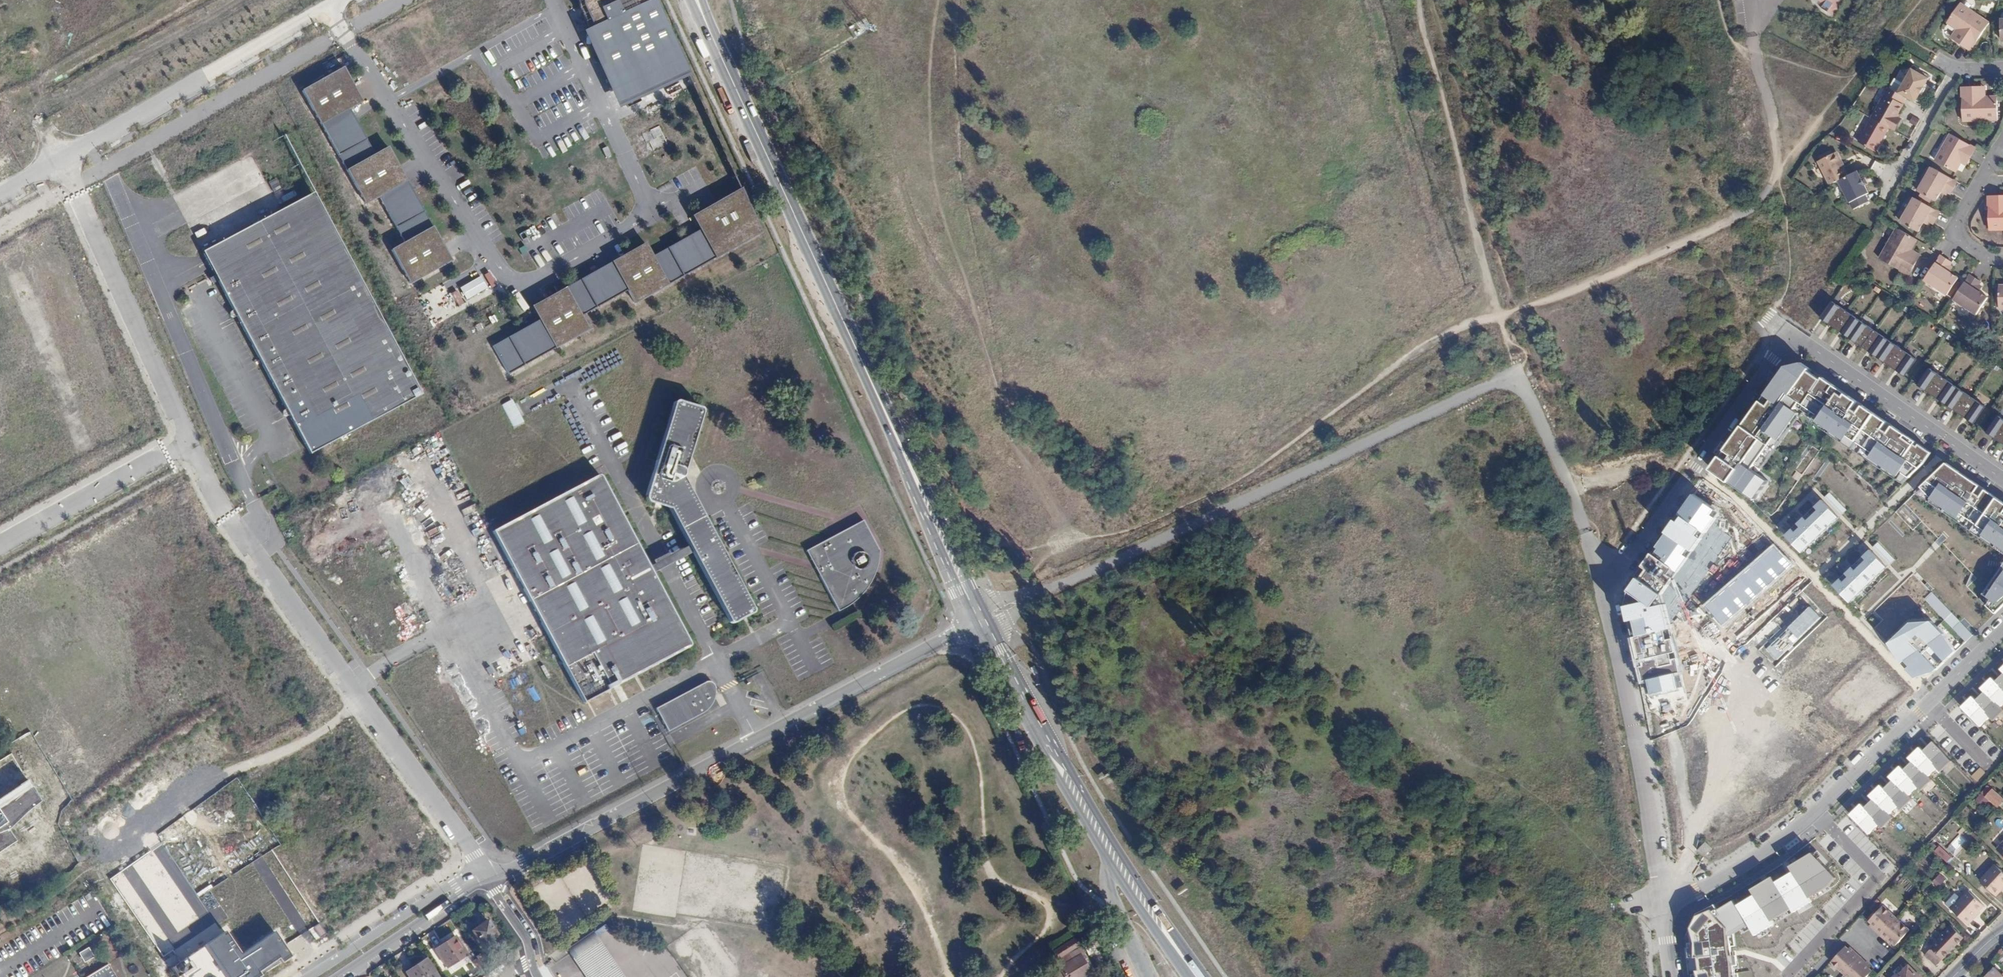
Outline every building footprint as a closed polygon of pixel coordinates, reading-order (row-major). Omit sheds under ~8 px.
[(610,108),(684,79),(653,0),(578,0),(588,25),(579,28),(610,108)] [(1994,24),(1968,6),(1955,24),(1969,33),(1963,42),(1977,51),(1994,24)] [(318,127),(361,103),(340,67),(297,91),(318,127)] [(1897,78),(1891,87),(1894,89),(1911,100),(1916,103),(1931,80),(1914,69),(1905,84),(1897,78)] [(1911,100),(1894,89),(1874,119),(1896,133),(1901,126),(1897,123),(1911,100)] [(1967,122),(2002,121),(2001,102),(1982,102),(1981,90),(1966,91),(1967,122)] [(350,113),(322,126),(360,206),(378,197),(400,243),(387,249),(404,285),(446,265),(388,145),(370,154),(350,113)] [(1871,123),(1858,142),(1874,153),(1887,134),(1871,123)] [(654,140),(649,142),(652,150),(665,146),(658,126),(650,129),(654,140)] [(1980,149),(1957,135),(1942,159),(1958,169),(1965,156),(1972,161),(1980,149)] [(1831,152),(1820,156),(1822,162),(1818,163),(1827,187),(1840,181),(1847,179),(1843,170),(1846,169),(1840,154),(1834,157),(1831,152)] [(1958,182),(1937,168),(1923,189),(1939,199),(1946,186),(1952,190),(1958,182)] [(1847,179),(1840,181),(1852,212),(1868,205),(1864,195),(1870,194),(1862,173),(1847,179)] [(629,300),(761,238),(739,190),(687,214),(696,233),(648,255),(644,247),(526,302),(535,323),(490,344),(504,372),(588,333),(579,314),(625,292),(629,300)] [(307,191),(206,241),(310,445),(422,388),(321,195),(318,192),(313,191),(307,191)] [(2002,229),(2002,196),(1991,197),(1991,229),(2002,229)] [(1935,219),(1940,210),(1918,197),(1905,217),(1922,227),(1929,216),(1935,219)] [(1885,255),(1914,273),(1923,258),(1912,251),(1920,240),(1901,228),(1885,255)] [(1943,254),(1928,277),(1950,292),(1961,275),(1951,268),(1955,262),(1943,254)] [(1983,279),(1973,272),(1955,295),(1980,311),(1991,293),(1979,284),(1983,279)] [(484,275),(489,288),(494,286),(489,273),(484,275)] [(479,276),(457,288),(464,300),(486,289),(479,276)] [(454,291),(449,294),(458,307),(463,303),(454,291)] [(1820,320),(1835,330),(1851,308),(1835,298),(1820,320)] [(1835,330),(1849,339),(1864,317),(1851,308),(1835,330)] [(1849,339),(1862,349),(1878,326),(1864,317),(1849,339)] [(1862,349),(1875,358),(1891,335),(1878,326),(1862,349)] [(1875,358),(1890,367),(1905,345),(1891,335),(1875,358)] [(1905,345),(1890,367),(1904,377),(1919,355),(1905,345)] [(1769,386),(1797,407),(1902,485),(1932,444),(1805,355),(1789,359),(1769,386)] [(1917,386),(1929,396),(1944,376),(1931,367),(1917,386)] [(1929,396),(1944,406),(1958,386),(1944,376),(1929,396)] [(1944,406),(1957,415),(1971,394),(1958,386),(1944,406)] [(1757,470),(1797,412),(1765,389),(1708,470),(1752,500),(1768,477),(1757,470)] [(1971,394),(1957,415),(1972,425),(1986,404),(1971,394)] [(748,601),(680,470),(699,410),(697,405),(676,397),(670,401),(640,493),(642,497),(648,499),(653,497),(657,488),(723,614),(731,617),(748,609),(748,601)] [(511,399),(502,404),(512,427),(522,423),(511,399)] [(1997,446),(2002,437),(2002,417),(1999,414),(1984,437),(1997,446)] [(1809,444),(1792,467),(1802,474),(1819,451),(1809,444)] [(1913,492),(2002,551),(2002,498),(1942,456),(1913,492)] [(592,471),(488,524),(577,698),(683,645),(686,638),(602,474),(592,471)] [(1717,510),(1693,494),(1681,512),(1684,515),(1702,529),(1706,532),(1717,518),(1713,515),(1717,510)] [(1784,532),(1802,551),(1840,516),(1823,498),(1784,532)] [(1702,529),(1684,515),(1679,521),(1676,519),(1667,532),(1689,549),(1692,552),(1702,537),(1699,535),(1702,529)] [(858,516),(801,546),(833,607),(848,594),(859,579),(868,562),(874,546),(858,516)] [(1689,549),(1667,532),(1656,547),(1659,548),(1655,554),(1678,572),(1688,557),(1685,555),(1689,549)] [(1828,583),(1850,604),(1891,566),(1870,543),(1828,583)] [(1794,566),(1774,544),(1705,605),(1724,627),(1794,566)] [(1645,601),(1653,606),(1678,572),(1655,554),(1652,553),(1643,566),(1649,570),(1644,578),(1640,577),(1630,592),(1645,601)] [(1995,612),(2002,605),(2002,569),(2002,568),(1977,598),(1995,612)] [(1934,674),(1970,636),(1930,592),(1882,641),(1911,678),(1934,674)] [(1678,655),(1666,604),(1653,606),(1645,601),(1626,606),(1630,622),(1635,620),(1639,636),(1633,637),(1641,684),(1648,683),(1652,694),(1686,688),(1678,655)] [(699,676),(649,703),(662,727),(701,707),(708,698),(711,686),(708,681),(699,676)] [(613,687),(620,702),(641,692),(634,677),(613,687)] [(0,797),(0,852),(17,841),(9,828),(40,802),(29,778),(0,797)] [(1984,797),(1988,801),(1997,809),(2002,802),(2002,799),(1992,789),(1984,797)] [(1988,801),(1984,797),(1980,802),(1984,806),(1988,801)] [(1994,847),(2002,856),(2002,837),(1994,847)] [(1705,842),(1697,850),(1704,857),(1712,848),(1705,842)] [(109,879),(162,955),(216,921),(162,844),(109,879)] [(1937,845),(1933,850),(1939,855),(1943,850),(1937,845)] [(1836,877),(1812,851),(1791,866),(1793,871),(1776,882),(1772,875),(1752,890),(1753,894),(1737,905),(1747,922),(1756,935),(1813,901),(1811,898),(1829,886),(1836,877)] [(1977,879),(1994,895),(2002,886),(2002,873),(1992,863),(1977,879)] [(1931,883),(1938,889),(1947,880),(1940,874),(1931,883)] [(1982,905),(1967,892),(1950,910),(1967,926),(1973,919),(1971,917),(1982,905)] [(1737,905),(1733,900),(1715,910),(1714,904),(1697,913),(1690,926),(1693,957),(1698,956),(1701,969),(1696,970),(1698,976),(1740,976),(1738,964),(1735,933),(1747,922),(1737,905)] [(1878,935),(1894,918),(1880,904),(1866,919),(1875,928),(1873,930),(1878,935)] [(1907,930),(1894,918),(1878,935),(1882,939),(1884,937),(1893,945),(1907,930)] [(498,937),(490,922),(475,931),(483,945),(498,937)] [(1923,954),(1935,965),(1961,937),(1949,925),(1940,934),(1941,935),(1923,954)] [(597,929),(571,947),(592,976),(631,976),(597,929)] [(224,930),(170,967),(177,976),(259,976),(291,956),(272,931),(239,953),(224,930)] [(1078,937),(1057,950),(1061,958),(1082,944),(1078,937)] [(458,938),(438,951),(450,969),(469,956),(458,938)] [(76,952),(81,962),(92,956),(86,946),(76,952)] [(1829,962),(1842,974),(1858,957),(1853,952),(1851,954),(1843,947),(1829,962)] [(1058,970),(1062,976),(1084,976),(1094,971),(1084,955),(1058,970)] [(1858,957),(1842,974),(1845,976),(1866,976),(1871,972),(1862,965),(1864,963),(1858,957)] [(409,974),(411,976),(440,976),(429,961),(409,974)] [(105,962),(79,976),(114,976),(105,962)] [(1895,976),(1918,976),(1906,965),(1895,976)] [(1993,966),(1983,976),(1984,976),(2002,976),(1993,966)]
